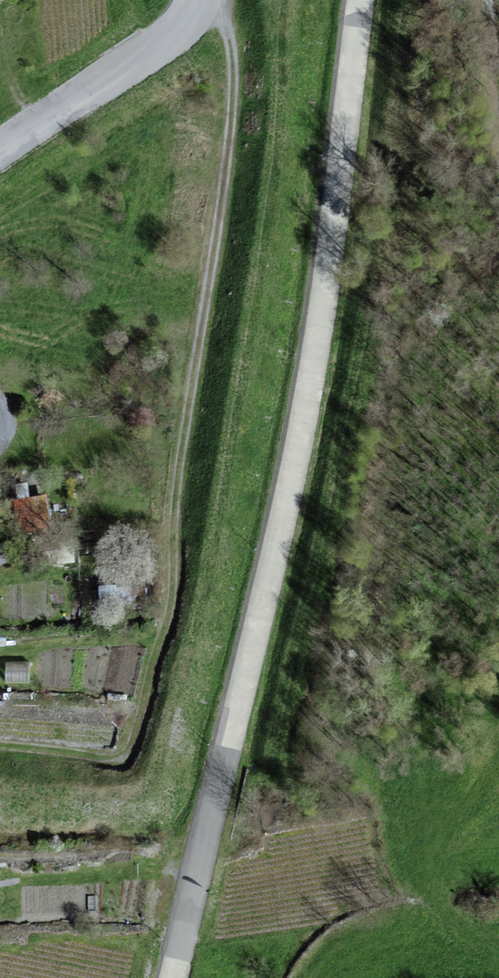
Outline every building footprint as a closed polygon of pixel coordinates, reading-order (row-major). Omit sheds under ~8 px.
[(49,522),(45,496),(15,501),(19,527),(49,522)]
